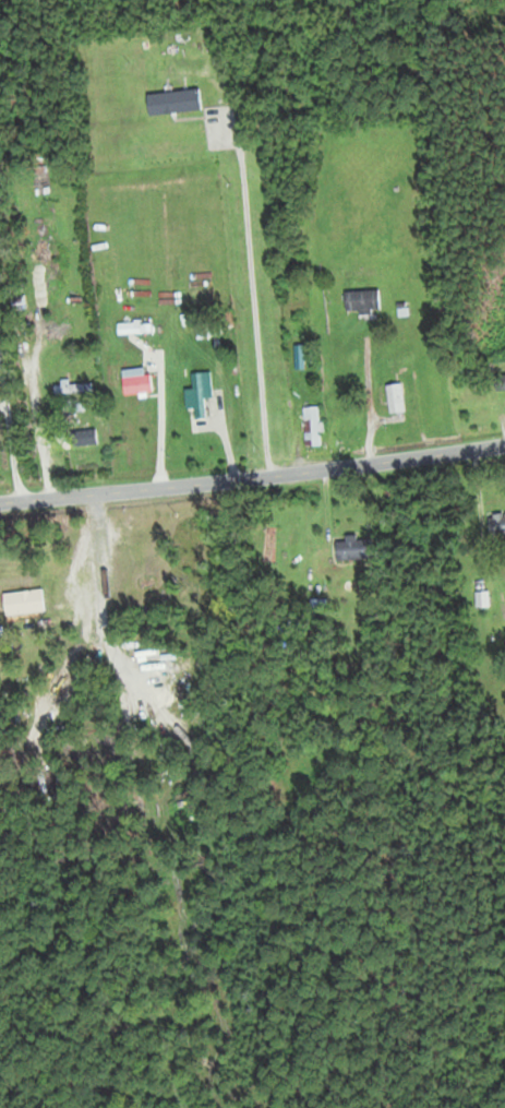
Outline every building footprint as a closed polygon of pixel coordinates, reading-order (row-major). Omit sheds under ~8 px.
[(203,110),(201,88),(149,92),(150,114),(203,110)] [(52,189),(46,171),(26,178),(32,196),(52,189)] [(347,290),(347,311),(381,311),(381,290),(347,290)] [(212,371),(196,371),(195,417),(211,418),(212,371)] [(504,389),(504,373),(497,373),(497,389),(504,389)] [(124,392),(152,392),(152,375),(124,375),(124,392)] [(388,384),(391,413),(407,411),(403,382),(388,384)] [(306,405),(306,446),(321,446),(321,405),(306,405)] [(99,444),(97,428),(72,430),(73,445),(99,444)] [(490,511),(490,533),(504,533),(504,511),(490,511)] [(7,615),(46,609),(43,587),(4,592),(7,615)]
